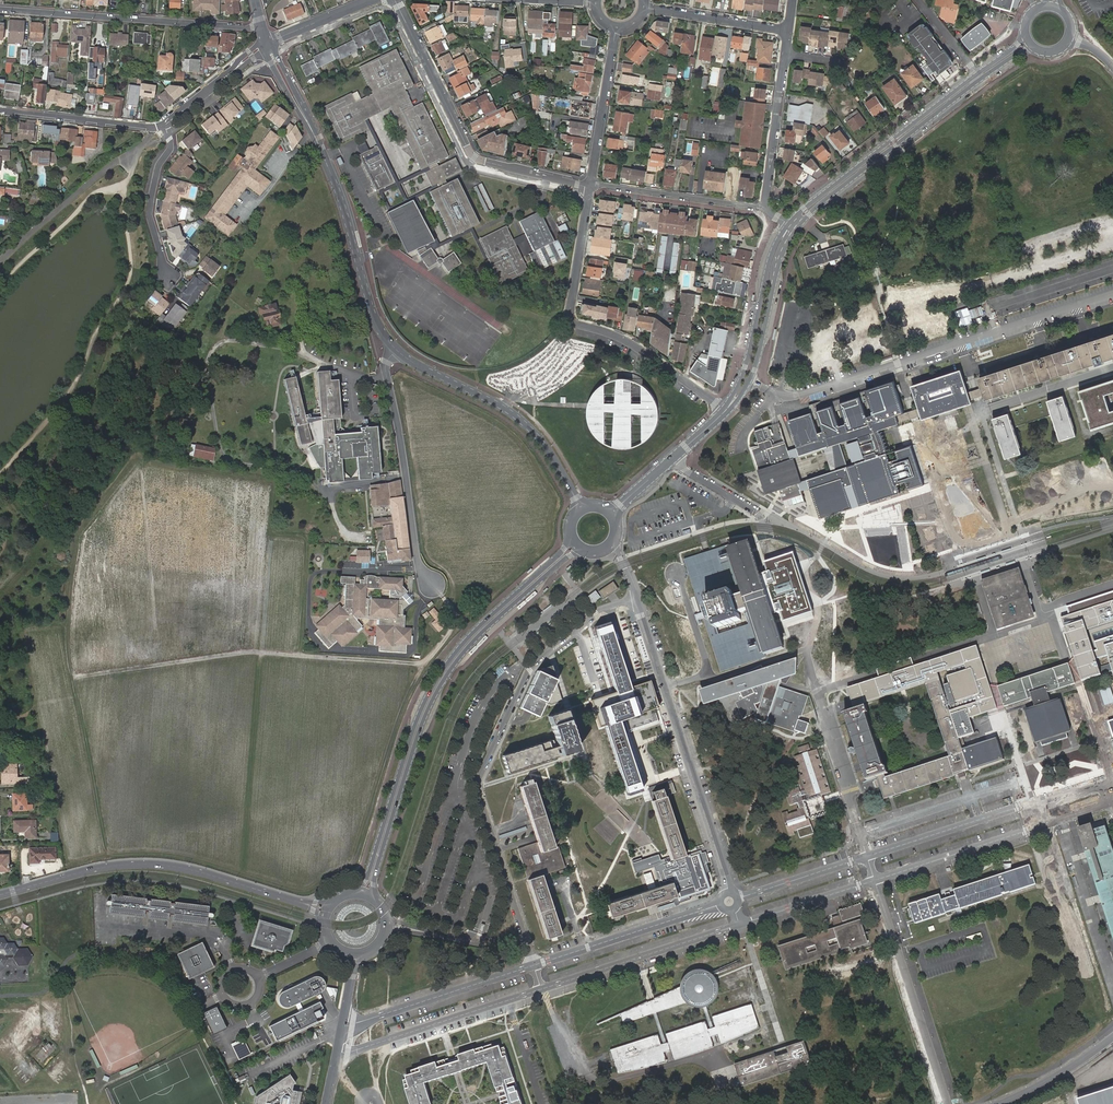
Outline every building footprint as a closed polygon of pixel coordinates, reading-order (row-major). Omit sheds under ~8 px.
[(169,7),(179,8),(180,0),(169,0),(169,7)] [(220,0),(194,0),(193,6),(202,7),(202,8),(211,9),(211,11),(219,11),(220,0)] [(226,14),(238,13),(237,2),(239,1),(239,0),(224,0),(225,5),(225,10),(226,14)] [(732,8),(743,10),(744,0),(733,0),(732,8)] [(765,3),(764,9),(779,11),(781,0),(765,0),(765,3)] [(943,17),(947,18),(955,20),(959,6),(954,5),(955,1),(950,0),(947,0),(945,7),(945,8),(943,17)] [(993,4),(1009,9),(1012,0),(994,0),(993,4)] [(454,1),(446,1),(446,12),(453,13),(454,1)] [(413,7),(421,24),(428,20),(424,11),(439,12),(439,6),(415,4),(413,7)] [(281,11),(285,21),(301,14),(297,5),(281,11)] [(455,5),(454,22),(459,22),(460,16),(468,17),(468,6),(455,5)] [(477,10),(471,9),(471,20),(484,21),(485,9),(485,8),(477,8),(477,10)] [(484,21),(484,23),(484,26),(487,26),(487,31),(494,31),(494,26),(493,26),(493,23),(498,23),(498,11),(493,11),(493,13),(488,13),(489,11),(489,10),(485,9),(484,21)] [(528,18),(528,32),(542,33),(544,13),(534,12),(534,11),(529,11),(528,18)] [(454,14),(445,18),(447,22),(454,19),(454,14)] [(572,14),(561,14),(561,27),(560,36),(571,37),(572,14)] [(516,18),(504,17),(504,30),(506,30),(515,31),(516,18)] [(24,21),(8,20),(7,41),(22,42),(24,21)] [(654,21),(649,29),(651,30),(656,34),(657,32),(668,33),(670,22),(658,20),(654,21)] [(354,40),(335,50),(331,52),(330,49),(314,57),(315,60),(302,66),(306,76),(318,70),(317,67),(339,56),(341,59),(357,51),(355,48),(375,38),(379,45),(388,41),(379,22),(369,26),(370,29),(352,38),(354,40)] [(30,23),(30,36),(42,37),(43,24),(30,23)] [(426,33),(438,27),(436,23),(424,29),(426,33)] [(544,24),(543,36),(549,37),(550,33),(555,34),(556,25),(544,24)] [(943,52),(933,39),(935,37),(928,27),(925,29),(922,24),(908,34),(912,39),(910,40),(917,51),(919,49),(929,62),(922,68),(932,81),(935,79),(931,74),(937,71),(950,62),(952,60),(945,50),(943,52)] [(964,40),(971,50),(972,50),(976,46),(981,42),(987,38),(991,35),(991,34),(984,24),(976,30),(977,32),(972,35),(971,34),(964,40)] [(86,30),(75,29),(75,26),(70,25),(69,41),(81,42),(80,55),(89,55),(89,47),(90,28),(86,28),(86,30)] [(439,27),(444,37),(447,36),(448,35),(443,25),(439,27)] [(588,26),(578,26),(577,39),(582,40),(582,45),(592,46),(592,49),(598,51),(599,45),(596,45),(598,38),(587,35),(588,26)] [(429,39),(431,43),(444,37),(439,27),(438,27),(426,33),(429,39)] [(811,30),(811,28),(805,27),(801,27),(799,40),(803,41),(805,41),(805,43),(809,44),(811,30)] [(662,40),(663,39),(656,34),(651,30),(646,37),(655,43),(656,42),(659,44),(662,46),(665,42),(662,40)] [(813,47),(817,48),(820,32),(814,31),(811,30),(809,44),(812,44),(813,45),(813,47)] [(837,45),(839,32),(835,32),(829,31),(829,33),(827,47),(831,47),(831,45),(834,45),(837,45)] [(133,32),(132,43),(149,44),(150,35),(147,35),(147,33),(133,32)] [(824,46),(827,47),(829,33),(825,33),(820,32),(817,48),(822,48),(822,46),(824,46)] [(845,33),(839,32),(837,45),(836,48),(841,49),(841,46),(843,47),(847,47),(849,33),(845,33)] [(448,35),(447,36),(449,41),(458,37),(453,33),(448,35)] [(673,43),(682,44),(684,34),(675,33),(673,43)] [(118,34),(109,34),(108,44),(128,46),(128,35),(121,34),(118,34)] [(234,35),(222,34),(220,45),(222,45),(221,52),(228,53),(229,46),(232,47),(234,35)] [(682,44),(681,52),(693,54),(695,44),(692,44),(694,36),(684,34),(682,44)] [(749,50),(751,36),(745,35),(745,37),(733,35),(731,47),(749,50)] [(976,46),(972,50),(973,51),(983,44),(988,40),(992,36),(991,35),(987,38),(981,42),(976,46)] [(727,38),(716,36),(713,56),(724,58),(727,38)] [(213,37),(205,37),(204,46),(217,47),(217,39),(213,38),(213,37)] [(711,61),(714,39),(703,37),(700,59),(711,61)] [(945,50),(935,37),(933,39),(943,52),(945,50)] [(756,48),(759,48),(761,48),(760,53),(758,53),(757,61),(771,63),(772,53),(770,53),(771,43),(761,42),(762,39),(757,39),(756,48)] [(432,47),(434,51),(435,51),(437,55),(446,51),(443,45),(447,43),(445,40),(432,47)] [(647,48),(638,41),(626,55),(638,65),(648,52),(646,50),(647,48)] [(52,42),(51,62),(57,62),(57,57),(66,57),(67,46),(56,45),(56,42),(52,42)] [(661,48),(659,51),(666,57),(666,56),(668,49),(668,45),(666,43),(662,48),(661,48)] [(99,48),(89,47),(89,55),(88,58),(93,59),(92,62),(102,62),(103,49),(99,48)] [(436,162),(448,156),(422,102),(413,107),(404,89),(413,85),(395,48),(359,66),(372,93),(355,102),(351,93),(324,106),(341,143),(352,137),(369,129),(364,120),(390,107),(421,170),(428,166),(436,162)] [(511,50),(505,50),(504,57),(505,67),(512,67),(512,62),(521,62),(521,51),(513,51),(512,52),(511,52),(511,50)] [(158,56),(157,70),(170,71),(172,56),(171,55),(170,54),(168,53),(167,54),(165,57),(158,56)] [(438,59),(444,71),(455,65),(450,53),(438,59)] [(181,72),(193,73),(193,74),(197,74),(202,74),(203,66),(204,58),(199,58),(199,61),(183,60),(183,62),(182,62),(181,72)] [(204,58),(203,66),(212,67),(213,59),(212,59),(206,58),(204,58)] [(571,65),(570,71),(578,72),(593,75),(596,61),(585,59),(584,64),(586,64),(585,68),(571,65)] [(937,71),(940,76),(953,66),(950,62),(937,71)] [(632,66),(623,64),(622,71),(630,73),(632,66)] [(923,78),(913,66),(902,74),(912,87),(923,78)] [(768,80),(770,68),(758,67),(756,79),(768,80)] [(802,77),(806,78),(807,69),(803,69),(802,71),(800,70),(796,70),(794,82),(801,83),(802,77)] [(807,69),(806,78),(810,78),(809,84),(815,85),(817,73),(813,73),(810,72),(811,70),(807,69)] [(180,74),(180,71),(176,71),(175,82),(183,82),(184,74),(180,74)] [(49,73),(48,84),(64,87),(65,81),(53,79),(54,73),(49,73)] [(817,73),(815,85),(823,86),(823,84),(828,85),(829,77),(824,77),(825,74),(817,73)] [(460,74),(450,79),(455,89),(465,84),(469,82),(466,76),(462,78),(460,74)] [(491,83),(502,80),(501,75),(489,79),(491,83)] [(586,80),(578,79),(575,90),(589,93),(593,76),(587,75),(586,80)] [(625,75),(624,83),(638,85),(639,78),(625,75)] [(46,86),(46,85),(47,80),(42,79),(33,78),(32,86),(37,87),(37,89),(35,102),(42,103),(45,86),(46,86)] [(900,92),(903,91),(894,79),(883,87),(895,104),(904,98),(900,92)] [(252,80),(242,88),(250,99),(255,94),(258,95),(262,100),(273,91),(265,81),(260,84),(256,84),(252,80)] [(465,84),(455,89),(459,97),(464,95),(469,93),(476,90),(473,85),(471,87),(469,82),(465,84)] [(14,99),(16,85),(5,83),(3,97),(14,99)] [(155,87),(141,84),(141,86),(139,96),(154,98),(155,87)] [(3,99),(14,101),(17,101),(20,86),(16,85),(14,99),(3,97),(3,99)] [(141,86),(129,85),(127,105),(138,106),(139,96),(141,86)] [(165,90),(173,100),(184,91),(181,87),(168,86),(164,89),(165,90)] [(755,88),(754,97),(765,98),(766,89),(755,88)] [(165,90),(157,96),(160,100),(155,104),(155,105),(160,111),(173,100),(165,90)] [(621,90),(620,101),(630,103),(632,92),(621,90)] [(649,90),(647,99),(659,101),(661,92),(649,90)] [(49,91),(47,100),(57,102),(59,102),(58,106),(68,108),(71,96),(58,93),(58,92),(49,91)] [(644,94),(634,92),(632,104),(642,106),(644,94)] [(92,105),(94,94),(89,93),(86,93),(84,104),(92,105)] [(531,93),(531,100),(538,101),(539,94),(531,93)] [(490,103),(485,94),(477,98),(465,105),(467,108),(464,109),(467,116),(483,108),(486,115),(497,110),(493,102),(490,103)] [(877,110),(883,106),(876,96),(865,104),(874,116),(878,114),(878,112),(877,110)] [(120,109),(122,99),(110,97),(109,102),(113,102),(114,100),(116,100),(115,103),(113,117),(119,118),(120,109)] [(225,108),(221,110),(231,121),(233,119),(232,117),(239,111),(239,107),(242,105),(235,97),(224,107),(225,108)] [(589,118),(592,103),(580,101),(578,101),(577,110),(574,109),(572,108),(571,114),(589,118)] [(764,111),(765,103),(746,101),(745,108),(764,111)] [(274,104),(264,117),(279,127),(289,114),(274,104)] [(801,107),(790,105),(787,121),(796,123),(807,125),(810,125),(813,109),(801,107)] [(486,115),(471,123),(475,131),(491,122),(494,123),(495,126),(502,123),(503,126),(510,123),(515,120),(510,111),(505,113),(502,107),(497,110),(486,115)] [(743,127),(740,146),(748,147),(759,149),(762,129),(757,128),(758,123),(763,124),(764,111),(745,108),(743,121),(737,121),(736,126),(743,127)] [(226,120),(219,111),(214,116),(213,115),(202,124),(210,133),(216,128),(218,130),(222,128),(222,125),(221,125),(226,120)] [(613,130),(626,132),(628,114),(616,112),(613,130)] [(859,114),(848,122),(854,131),(865,123),(859,114)] [(18,131),(17,139),(33,140),(33,137),(32,137),(34,124),(35,124),(35,121),(27,120),(26,123),(22,123),(21,131),(18,131)] [(587,136),(588,124),(571,122),(570,128),(572,128),(571,133),(587,136)] [(807,125),(796,123),(794,132),(788,131),(786,141),(795,143),(797,134),(805,136),(807,125)] [(818,131),(813,126),(810,141),(819,133),(818,131)] [(53,141),(57,141),(57,139),(65,140),(75,141),(74,147),(80,147),(80,144),(81,138),(75,138),(76,130),(54,128),(54,136),(53,141)] [(823,128),(818,131),(819,133),(823,137),(827,133),(823,128)] [(201,138),(194,129),(190,133),(191,134),(187,137),(186,136),(182,139),(188,147),(183,151),(184,153),(189,157),(193,153),(189,148),(201,138)] [(488,134),(487,130),(477,135),(478,139),(488,134)] [(87,137),(86,146),(90,146),(90,142),(95,142),(96,132),(83,131),(83,137),(87,137)] [(204,217),(228,235),(236,224),(224,215),(221,213),(243,183),(246,185),(259,195),(269,181),(254,169),(278,137),(270,131),(258,146),(254,144),(253,146),(248,147),(245,151),(246,155),(244,157),(242,158),(239,156),(230,167),(234,170),(238,165),(242,168),(204,217)] [(831,137),(840,149),(843,147),(844,148),(849,143),(840,131),(835,135),(834,134),(831,137)] [(483,149),(505,155),(508,135),(501,134),(498,136),(497,135),(494,136),(492,132),(488,134),(478,139),(483,149)] [(3,134),(2,143),(9,143),(10,135),(3,134)] [(567,141),(574,142),(573,148),(584,150),(586,139),(575,137),(568,136),(568,135),(562,134),(562,138),(568,139),(567,141)] [(633,152),(635,138),(628,137),(626,151),(633,152)] [(608,148),(622,150),(623,140),(610,138),(608,148)] [(365,142),(357,146),(360,154),(359,155),(376,191),(394,182),(388,168),(377,146),(368,149),(365,142)] [(80,144),(80,147),(74,147),(72,156),(82,157),(83,152),(82,152),(83,145),(80,144)] [(516,144),(513,154),(528,158),(531,148),(516,144)] [(815,153),(821,160),(829,153),(823,146),(815,153)] [(796,150),(787,148),(784,160),(794,161),(796,150)] [(662,150),(653,149),(653,152),(652,152),(651,155),(652,155),(651,162),(648,162),(647,170),(655,171),(656,165),(663,166),(664,156),(662,155),(662,150)] [(30,162),(37,163),(48,163),(48,160),(55,160),(54,153),(49,153),(30,152),(30,162)] [(745,158),(745,163),(756,165),(757,154),(742,152),(741,158),(745,158)] [(188,167),(193,160),(189,157),(184,153),(182,157),(181,156),(171,169),(179,175),(181,175),(183,173),(189,178),(193,171),(188,167)] [(228,166),(230,167),(239,156),(237,155),(228,166)] [(460,166),(456,157),(439,165),(446,179),(462,170),(460,166)] [(581,160),(564,157),(562,165),(567,166),(567,168),(579,170),(581,160)] [(821,170),(811,158),(804,164),(816,171),(815,171),(817,174),(821,170)] [(691,161),(682,160),(680,172),(690,173),(691,161)] [(435,179),(429,182),(431,186),(437,183),(438,187),(446,183),(445,180),(446,179),(439,165),(438,165),(436,162),(428,166),(430,169),(425,172),(427,176),(432,174),(435,179)] [(603,176),(615,178),(617,166),(605,164),(603,176)] [(793,164),(785,176),(799,185),(805,180),(809,174),(793,164)] [(647,172),(621,168),(620,178),(630,179),(630,180),(645,182),(646,174),(647,172)] [(731,177),(732,178),(739,178),(740,169),(732,168),(730,177),(731,177)] [(673,186),(676,171),(666,170),(663,185),(673,186)] [(710,176),(708,189),(723,191),(725,173),(711,171),(710,176)] [(167,188),(165,200),(177,202),(179,191),(179,189),(182,187),(186,188),(188,181),(170,177),(169,183),(169,184),(169,187),(167,188)] [(451,236),(478,223),(456,178),(446,183),(438,187),(429,192),(451,236)] [(246,185),(243,183),(221,213),(224,215),(246,185)] [(484,183),(475,186),(484,213),(493,209),(484,183)] [(753,196),(754,185),(740,183),(739,186),(745,187),(747,188),(747,191),(744,190),(743,197),(750,198),(753,196)] [(20,197),(21,190),(0,187),(0,194),(20,197)] [(616,201),(601,199),(600,206),(602,206),(601,210),(614,212),(616,201)] [(163,215),(166,229),(167,229),(175,227),(174,224),(179,223),(177,215),(178,209),(180,209),(182,203),(177,202),(165,200),(164,208),(165,208),(163,215)] [(386,212),(406,253),(433,241),(412,200),(386,212)] [(631,205),(624,204),(622,218),(633,220),(635,207),(631,206),(631,205)] [(565,258),(557,240),(553,241),(539,211),(518,221),(533,251),(530,253),(536,267),(538,271),(543,269),(541,266),(542,265),(535,250),(552,242),(559,257),(560,257),(561,260),(565,258)] [(647,213),(640,212),(637,227),(658,230),(660,215),(652,214),(647,213)] [(613,215),(601,213),(600,216),(599,216),(597,223),(612,225),(613,215)] [(663,214),(661,213),(660,215),(658,230),(658,231),(668,233),(671,215),(668,215),(667,215),(667,214),(664,213),(664,214),(663,214)] [(677,216),(671,215),(668,233),(674,234),(677,216)] [(685,236),(685,235),(685,230),(687,222),(687,218),(684,217),(683,217),(683,216),(681,216),(680,216),(677,216),(674,234),(685,236)] [(723,218),(720,218),(719,222),(718,232),(729,234),(730,221),(724,221),(723,218)] [(690,222),(687,222),(685,230),(685,235),(695,236),(698,220),(691,219),(690,222)] [(708,220),(703,219),(702,226),(700,234),(713,237),(715,221),(712,221),(710,220),(710,219),(708,219),(708,220)] [(742,236),(750,237),(753,235),(747,222),(742,224),(742,222),(737,224),(742,236)] [(565,224),(558,227),(562,236),(569,232),(565,224)] [(182,235),(179,225),(175,227),(167,229),(170,237),(169,237),(170,241),(171,241),(172,242),(171,244),(172,247),(174,247),(172,249),(174,253),(178,256),(179,254),(187,243),(184,241),(182,241),(179,239),(182,235)] [(528,271),(506,225),(478,239),(500,284),(528,271)] [(611,228),(598,226),(598,230),(596,230),(595,236),(609,239),(611,228)] [(609,239),(595,236),(592,252),(611,255),(613,239),(609,239)] [(187,243),(179,254),(183,257),(182,258),(185,260),(185,259),(189,262),(189,263),(191,265),(196,264),(198,261),(195,259),(198,255),(197,252),(191,248),(192,246),(192,245),(188,242),(187,243)] [(552,242),(535,250),(542,265),(559,257),(552,242)] [(660,242),(658,255),(664,256),(666,243),(660,242)] [(672,244),(670,257),(676,258),(678,245),(672,244)] [(804,257),(808,269),(816,266),(816,268),(819,267),(818,265),(840,258),(841,260),(842,259),(842,258),(846,256),(842,245),(804,257)] [(442,262),(448,271),(460,263),(453,252),(442,259),(441,258),(438,257),(438,258),(437,258),(430,248),(426,250),(419,255),(420,255),(428,267),(436,261),(437,263),(439,263),(440,264),(442,262)] [(733,258),(727,257),(726,262),(748,267),(751,253),(738,250),(735,260),(733,260),(733,258)] [(221,265),(207,254),(200,263),(205,266),(203,268),(207,270),(208,270),(209,271),(210,272),(213,275),(221,265)] [(664,256),(658,255),(656,269),(662,269),(664,256)] [(676,258),(670,257),(668,270),(674,271),(676,258)] [(591,270),(590,276),(600,278),(603,261),(590,259),(588,270),(591,270)] [(616,269),(615,277),(625,278),(628,264),(616,262),(615,267),(616,269)] [(696,264),(688,262),(687,271),(694,272),(696,264)] [(729,279),(733,265),(721,262),(721,264),(726,265),(724,274),(719,273),(718,277),(721,278),(729,279)] [(744,267),(740,266),(733,265),(729,279),(740,282),(744,267)] [(750,268),(744,267),(740,282),(743,282),(747,283),(750,268)] [(191,305),(194,301),(191,300),(193,297),(196,296),(199,293),(200,294),(210,280),(200,272),(198,272),(196,275),(197,277),(195,277),(194,278),(194,280),(193,282),(191,281),(188,284),(187,284),(182,289),(185,291),(183,293),(182,293),(180,297),(191,305)] [(557,274),(546,279),(551,289),(561,283),(557,274)] [(600,282),(600,280),(585,278),(583,293),(598,296),(599,287),(595,286),(595,281),(600,282)] [(714,291),(740,296),(743,282),(740,282),(729,279),(721,278),(720,283),(716,282),(714,291)] [(164,296),(157,290),(149,300),(156,305),(154,308),(163,314),(164,313),(171,303),(163,297),(164,296)] [(692,294),(682,293),(679,314),(688,315),(689,308),(694,309),(695,297),(692,297),(692,294)] [(734,299),(720,296),(718,305),(732,308),(734,299)] [(168,316),(164,313),(163,314),(159,319),(169,326),(176,326),(190,307),(184,303),(182,307),(177,304),(168,316)] [(583,303),(580,314),(586,316),(586,315),(594,316),(596,306),(583,303)] [(261,315),(263,323),(264,322),(266,327),(268,326),(268,327),(279,324),(277,318),(278,318),(276,310),(275,310),(273,304),(258,309),(260,316),(261,315)] [(598,307),(596,306),(594,316),(594,318),(608,321),(608,317),(611,307),(598,304),(598,307)] [(620,308),(611,307),(608,317),(614,318),(615,317),(618,318),(618,320),(622,321),(624,312),(619,311),(620,308)] [(643,316),(638,315),(636,326),(647,328),(652,328),(654,318),(646,316),(647,313),(643,313),(643,316)] [(634,316),(626,314),(623,328),(633,330),(635,316),(634,316)] [(691,315),(679,314),(677,332),(685,333),(689,331),(689,327),(688,326),(688,324),(690,323),(691,315)] [(672,329),(654,318),(652,331),(650,342),(668,356),(672,329)] [(729,331),(725,330),(716,328),(710,349),(720,352),(723,353),(729,331)] [(800,456),(829,447),(829,448),(832,447),(830,471),(808,479),(820,518),(852,508),(845,488),(849,486),(853,485),(860,506),(900,493),(898,484),(906,482),(899,458),(890,460),(888,453),(886,454),(885,451),(886,451),(881,435),(881,433),(880,433),(879,431),(894,426),(917,419),(923,417),(924,419),(928,418),(932,416),(938,415),(948,412),(957,409),(964,407),(967,406),(972,404),(970,400),(978,397),(986,395),(987,399),(1003,394),(1042,382),(1046,380),(1050,379),(1083,368),(1087,367),(1101,363),(1104,362),(1112,359),(1112,337),(1093,343),(1038,361),(989,377),(988,377),(981,379),(984,388),(976,391),(968,393),(965,383),(961,372),(914,387),(921,408),(914,410),(905,413),(894,381),(866,390),(875,416),(867,419),(860,397),(841,404),(847,425),(840,427),(833,406),(817,411),(824,433),(819,434),(812,413),(789,420),(800,456)] [(675,342),(672,359),(683,361),(687,345),(675,342)] [(715,388),(723,353),(720,352),(710,349),(709,355),(702,353),(699,358),(701,359),(700,361),(698,359),(690,370),(715,388)] [(360,480),(372,479),(372,474),(382,473),(377,427),(361,428),(361,432),(350,433),(346,430),(345,431),(341,427),(340,419),(342,419),(338,380),(330,381),(330,371),(317,372),(321,417),(306,419),(306,418),(311,417),(310,415),(305,416),(295,377),(284,380),(300,446),(312,443),(307,424),(309,424),(310,429),(313,437),(316,444),(308,448),(315,460),(320,468),(325,468),(326,481),(329,481),(329,483),(344,482),(342,459),(358,458),(360,480)] [(1075,389),(1088,429),(1112,421),(1112,377),(1075,389)] [(591,425),(605,426),(605,411),(615,412),(613,448),(618,449),(621,449),(628,449),(631,449),(632,414),(642,415),(642,443),(647,439),(651,434),(653,432),(654,429),(656,426),(657,420),(658,417),(658,416),(653,416),(653,411),(658,411),(657,408),(656,402),(654,399),(653,397),(651,394),(649,392),(649,391),(649,390),(648,390),(645,387),(642,385),(642,404),(639,404),(632,403),(632,380),(629,379),(627,379),(624,379),(622,379),(620,379),(619,379),(618,380),(616,403),(605,403),(606,385),(603,387),(598,391),(595,394),(593,397),(592,400),(591,403),(592,403),(592,409),(589,409),(589,414),(589,417),(589,421),(591,425)] [(544,392),(535,395),(537,401),(546,398),(544,392)] [(1049,402),(1061,442),(1077,437),(1064,397),(1053,400),(1049,402)] [(1002,444),(1007,460),(1023,454),(1010,414),(1008,415),(994,419),(1002,444)] [(605,443),(605,426),(591,425),(591,427),(593,431),(595,433),(597,436),(602,441),(605,443)] [(760,446),(753,449),(766,492),(779,488),(780,491),(785,506),(790,505),(804,501),(787,444),(784,445),(784,443),(773,446),(768,428),(764,429),(763,426),(754,429),(758,440),(760,446)] [(901,449),(896,450),(899,458),(906,482),(909,490),(925,485),(919,463),(913,445),(901,449)] [(195,447),(194,455),(213,458),(214,450),(213,450),(214,447),(210,447),(210,449),(195,447)] [(370,487),(370,491),(400,489),(399,479),(397,480),(394,482),(388,484),(370,487)] [(400,489),(370,491),(374,527),(382,527),(384,527),(386,560),(402,558),(402,561),(410,560),(400,489)] [(708,554),(685,561),(689,573),(696,596),(701,613),(703,619),(721,672),(740,666),(753,661),(784,649),(767,602),(776,600),(778,607),(784,623),(817,613),(798,555),(765,564),(771,584),(762,587),(747,542),(728,549),(708,554)] [(369,550),(356,550),(356,562),(369,563),(369,550)] [(997,580),(987,584),(1001,628),(1014,623),(1017,623),(1019,622),(1034,617),(1033,613),(1018,569),(1007,572),(1009,578),(1003,580),(997,582),(997,580)] [(322,620),(323,622),(317,627),(319,630),(329,641),(333,637),(337,641),(342,647),(348,641),(347,640),(356,632),(362,626),(357,620),(359,618),(361,616),(379,617),(378,637),(376,636),(376,645),(379,646),(396,647),(396,643),(406,644),(410,644),(411,635),(409,635),(409,629),(404,629),(405,615),(401,615),(401,611),(409,604),(402,596),(407,592),(401,585),(401,579),(376,577),(373,576),(372,576),(370,575),(368,575),(364,577),(364,580),(360,580),(359,583),(359,585),(345,584),(344,606),(341,608),(340,607),(333,613),(332,611),(322,620)] [(355,577),(341,576),(341,584),(345,584),(359,585),(359,583),(355,582),(355,577)] [(617,589),(612,582),(598,591),(603,598),(617,589)] [(585,597),(590,604),(599,597),(594,590),(585,597)] [(1062,617),(1066,630),(1075,657),(1082,678),(1083,677),(1112,668),(1112,595),(1069,609),(1071,615),(1062,617)] [(438,612),(432,605),(428,609),(434,615),(438,612)] [(447,621),(440,614),(436,617),(432,621),(438,629),(447,621)] [(650,682),(630,689),(614,641),(611,630),(609,630),(608,627),(602,629),(603,633),(597,634),(600,645),(616,693),(612,695),(593,701),(600,723),(603,722),(624,787),(626,786),(627,790),(635,787),(634,784),(638,783),(621,727),(622,726),(626,725),(629,734),(659,724),(656,715),(660,714),(650,682)] [(319,630),(315,633),(328,649),(337,641),(333,637),(329,641),(319,630)] [(347,640),(348,641),(357,633),(356,632),(347,640)] [(396,647),(379,646),(378,651),(406,653),(406,644),(396,643),(396,647)] [(993,646),(997,660),(1006,658),(1005,652),(1010,650),(1008,643),(993,646)] [(978,645),(934,660),(938,672),(949,669),(951,675),(950,675),(950,677),(941,679),(941,681),(950,708),(951,711),(960,738),(974,733),(975,733),(971,718),(999,709),(995,698),(991,685),(981,655),(978,645)] [(1076,684),(1083,681),(1082,678),(1075,657),(1071,658),(1068,659),(1069,662),(1069,664),(1073,674),(1076,684)] [(875,669),(878,678),(911,667),(909,659),(891,664),(875,669)] [(812,726),(812,725),(803,721),(811,698),(780,687),(782,683),(783,678),(795,674),(795,660),(766,670),(763,666),(727,681),(719,685),(722,695),(732,691),(744,719),(760,711),(757,705),(762,703),(763,704),(757,720),(797,733),(799,736),(803,733),(809,735),(812,726)] [(934,660),(920,665),(926,684),(929,691),(931,697),(932,703),(934,708),(938,720),(942,731),(943,735),(945,741),(946,743),(946,745),(947,747),(948,750),(950,756),(956,754),(962,753),(964,752),(963,749),(962,743),(960,738),(951,711),(950,708),(941,681),(941,679),(938,673),(938,672),(934,660)] [(572,663),(565,665),(568,678),(575,676),(572,663)] [(1032,698),(1048,693),(1076,684),(1073,674),(1069,664),(1034,675),(1032,676),(999,687),(998,687),(1001,696),(1005,706),(1005,707),(1032,698)] [(926,684),(920,665),(911,667),(878,678),(847,688),(850,699),(852,703),(853,708),(854,710),(864,706),(863,704),(898,693),(926,684)] [(556,679),(538,671),(520,709),(538,717),(556,679)] [(993,684),(991,685),(999,709),(1005,707),(1005,706),(1001,696),(998,687),(999,687),(998,685),(997,682),(995,683),(993,684)] [(1112,704),(1112,696),(1110,687),(1100,691),(1105,707),(1112,704)] [(1048,693),(1032,698),(1034,702),(1035,707),(1028,709),(1039,744),(1042,743),(1043,746),(1068,739),(1068,735),(1070,734),(1060,701),(1056,701),(1056,700),(1051,702),(1049,697),(1048,693)] [(867,780),(867,781),(877,778),(886,774),(889,773),(889,771),(887,766),(885,766),(868,713),(869,713),(868,710),(867,706),(864,706),(854,710),(844,712),(845,714),(856,747),(857,749),(858,754),(861,763),(862,766),(863,770),(867,780)] [(554,758),(557,756),(560,755),(563,755),(565,754),(567,753),(569,752),(571,752),(573,751),(575,751),(578,749),(576,742),(575,742),(574,741),(574,738),(573,736),(573,734),(572,732),(571,730),(570,728),(570,726),(569,723),(568,720),(567,720),(567,718),(568,718),(565,710),(563,711),(561,712),(558,712),(556,713),(554,714),(552,715),(550,715),(548,716),(550,724),(550,723),(551,725),(551,727),(553,729),(553,731),(554,733),(555,739),(557,746),(554,747),(552,740),(549,740),(547,741),(544,742),(542,743),(540,743),(538,744),(535,745),(533,746),(531,746),(529,747),(526,748),(524,749),(522,749),(520,750),(518,750),(515,752),(513,752),(511,753),(509,753),(502,755),(502,758),(503,760),(503,762),(504,764),(505,767),(506,768),(506,771),(507,773),(515,771),(514,770),(516,769),(519,769),(520,768),(526,766),(528,766),(530,765),(532,765),(534,764),(537,763),(539,762),(541,762),(543,761),(545,760),(548,759),(550,759),(552,758),(554,758)] [(998,731),(988,734),(989,740),(1000,736),(998,731)] [(971,771),(974,770),(1005,760),(1004,759),(998,738),(998,737),(963,749),(964,752),(971,771)] [(805,790),(805,791),(806,792),(806,795),(802,796),(801,793),(799,788),(794,789),(785,792),(788,801),(790,806),(798,803),(800,808),(797,809),(798,813),(795,814),(791,815),(789,816),(788,812),(782,814),(784,819),(785,825),(787,824),(789,823),(790,825),(788,826),(786,827),(790,837),(795,835),(794,832),(798,831),(800,838),(814,834),(810,821),(809,820),(805,806),(804,803),(805,803),(805,801),(807,800),(819,796),(822,795),(825,795),(831,793),(829,787),(825,789),(824,785),(827,783),(826,778),(822,779),(820,775),(824,774),(822,769),(819,770),(818,766),(821,764),(819,759),(816,760),(814,756),(818,755),(816,750),(812,751),(811,752),(808,753),(806,753),(806,751),(807,750),(810,749),(809,745),(806,746),(797,749),(799,753),(803,752),(804,754),(794,757),(796,763),(800,762),(801,765),(797,767),(799,772),(803,771),(804,775),(800,776),(802,781),(806,780),(807,784),(803,785),(805,790)] [(671,766),(679,763),(675,747),(667,750),(671,766)] [(963,774),(971,771),(964,752),(962,753),(956,754),(950,756),(887,777),(886,774),(877,778),(879,783),(880,787),(880,788),(884,799),(889,798),(891,797),(893,796),(955,776),(957,775),(963,774)] [(1,763),(1,768),(3,768),(4,777),(2,777),(2,782),(10,782),(10,777),(15,777),(15,762),(1,763)] [(1005,775),(999,777),(1001,783),(1007,782),(1005,775)] [(529,844),(517,848),(527,878),(547,940),(548,940),(549,943),(556,941),(555,938),(561,936),(543,883),(543,881),(541,876),(565,867),(558,846),(555,847),(533,782),(531,782),(531,780),(523,782),(524,785),(519,786),(522,794),(537,842),(529,844)] [(673,784),(672,782),(657,787),(648,789),(669,858),(671,865),(686,860),(683,850),(665,795),(675,792),(673,784)] [(1019,786),(1012,784),(1014,795),(1022,792),(1019,786)] [(1007,786),(1003,789),(1006,796),(1011,795),(1007,786)] [(15,798),(15,809),(32,808),(32,804),(25,804),(25,793),(12,793),(13,798),(15,798)] [(874,818),(864,822),(865,827),(876,823),(874,818)] [(14,820),(14,831),(25,830),(25,837),(36,836),(35,820),(14,820)] [(1100,895),(1101,894),(1103,898),(1104,902),(1102,902),(1103,904),(1103,905),(1104,907),(1104,908),(1105,912),(1106,914),(1109,923),(1110,927),(1112,936),(1112,849),(1112,850),(1111,847),(1110,844),(1112,844),(1105,825),(1095,829),(1093,824),(1079,828),(1086,851),(1088,851),(1089,854),(1090,858),(1089,858),(1096,881),(1100,894),(1100,895)] [(501,840),(527,831),(526,828),(500,837),(500,838),(501,840)] [(33,853),(33,862),(39,862),(39,858),(56,858),(55,847),(30,847),(30,853),(33,853)] [(710,891),(708,883),(710,882),(707,875),(710,874),(707,865),(709,864),(706,853),(686,860),(671,865),(669,858),(665,860),(660,861),(658,856),(648,859),(641,861),(640,859),(631,862),(634,870),(635,873),(641,871),(645,870),(653,867),(654,870),(658,882),(659,887),(672,883),(676,897),(679,906),(682,905),(689,903),(691,902),(689,895),(696,893),(697,897),(705,895),(704,893),(710,891)] [(923,898),(910,902),(908,903),(909,906),(910,908),(911,913),(913,918),(914,922),(915,924),(953,912),(955,911),(959,910),(963,909),(971,906),(1011,893),(1037,885),(1033,872),(1030,864),(1009,871),(1004,873),(964,885),(953,888),(955,894),(950,895),(950,894),(947,894),(945,895),(945,897),(940,898),(939,893),(923,898)] [(649,891),(656,888),(650,871),(643,874),(649,891)] [(1078,887),(1075,876),(1070,878),(1073,888),(1078,887)] [(1092,876),(1088,877),(1094,895),(1097,894),(1092,876)] [(672,883),(659,887),(656,888),(649,891),(645,893),(606,906),(607,910),(608,912),(604,913),(606,919),(610,918),(610,920),(647,907),(673,898),(676,897),(672,883)] [(207,912),(208,905),(173,901),(173,903),(169,902),(169,900),(150,898),(150,900),(146,899),(146,898),(111,893),(110,900),(109,905),(109,911),(144,916),(145,909),(149,910),(148,916),(167,919),(168,912),(172,913),(171,919),(206,924),(206,917),(207,912)] [(838,925),(834,926),(835,928),(779,946),(784,961),(787,968),(842,951),(841,948),(851,946),(851,948),(867,942),(863,928),(860,919),(848,923),(846,919),(864,914),(862,907),(860,902),(838,910),(844,925),(842,925),(841,924),(838,925)] [(832,920),(834,926),(838,925),(841,924),(838,915),(835,916),(832,917),(831,918),(832,920)] [(289,930),(277,927),(258,921),(252,944),(269,949),(272,950),(277,947),(276,945),(280,943),(281,945),(286,943),(289,930)] [(3,966),(6,960),(5,958),(12,958),(17,966),(27,965),(32,957),(26,948),(17,948),(13,943),(6,943),(3,937),(0,937),(0,966),(3,966)] [(204,953),(205,952),(200,941),(175,954),(188,979),(213,966),(208,956),(206,957),(204,953)] [(623,1019),(624,1024),(645,1017),(644,1015),(654,1012),(655,1014),(657,1022),(659,1029),(664,1044),(662,1045),(660,1040),(659,1036),(658,1033),(654,1035),(648,1037),(636,1041),(611,1048),(612,1053),(613,1057),(614,1059),(615,1063),(617,1069),(619,1075),(620,1075),(625,1074),(633,1072),(645,1070),(668,1064),(664,1054),(668,1052),(672,1051),(674,1060),(676,1062),(679,1061),(687,1059),(697,1056),(716,1049),(713,1038),(716,1037),(720,1036),(723,1046),(733,1042),(742,1038),(762,1029),(755,1013),(752,1003),(739,1008),(714,1015),(717,1025),(717,1026),(714,1028),(712,1023),(711,1018),(708,1008),(710,1007),(712,1006),(714,1005),(715,1003),(716,1002),(717,1001),(719,998),(719,996),(720,994),(720,992),(720,989),(720,988),(720,986),(720,984),(719,982),(718,981),(718,979),(717,978),(717,977),(715,975),(743,962),(741,957),(711,971),(708,970),(706,969),(703,968),(701,968),(699,968),(697,968),(696,969),(693,970),(691,971),(689,972),(688,974),(686,977),(684,979),(683,983),(683,984),(681,985),(679,987),(664,994),(655,998),(656,999),(652,1001),(649,1003),(648,1001),(624,1012),(621,1014),(621,1013),(594,1026),(595,1029),(601,1026),(614,1021),(622,1017),(623,1019)] [(288,987),(283,990),(282,990),(280,992),(279,994),(278,995),(278,996),(278,998),(278,1001),(279,1002),(280,1003),(281,1004),(283,1005),(284,1006),(287,1006),(290,1005),(319,991),(321,989),(322,988),(323,986),(324,985),(324,982),(323,980),(323,979),(321,977),(318,975),(316,975),(315,975),(313,975),(311,976),(292,985),(293,987),(289,989),(288,987)] [(738,991),(741,1001),(749,998),(746,988),(738,991)] [(202,1012),(211,1033),(225,1027),(215,1005),(202,1012)] [(238,1059),(251,1053),(244,1037),(231,1043),(238,1059)] [(798,1044),(790,1046),(791,1050),(792,1052),(786,1054),(779,1056),(777,1051),(751,1060),(738,1064),(739,1067),(742,1074),(743,1077),(743,1078),(744,1080),(744,1081),(746,1086),(748,1086),(750,1085),(751,1085),(752,1084),(754,1084),(754,1083),(757,1082),(759,1082),(772,1078),(778,1075),(785,1073),(783,1067),(785,1067),(794,1064),(796,1063),(798,1069),(811,1064),(813,1064),(815,1063),(813,1057),(812,1055),(812,1052),(808,1040),(807,1041),(806,1041),(798,1044)] [(471,1051),(471,1053),(455,1058),(451,1059),(442,1062),(441,1061),(439,1062),(434,1063),(431,1064),(413,1070),(414,1073),(407,1076),(408,1079),(405,1080),(412,1103),(524,1103),(520,1091),(519,1091),(518,1087),(519,1087),(506,1047),(503,1048),(502,1045),(495,1048),(494,1044),(474,1050),(471,1051)] [(579,1058),(587,1056),(584,1044),(576,1046),(579,1058)] [(783,1049),(777,1051),(779,1056),(786,1054),(792,1052),(791,1050),(790,1046),(783,1049)] [(92,1049),(89,1051),(97,1068),(100,1066),(92,1049)] [(785,1067),(783,1067),(785,1073),(798,1069),(796,1063),(794,1064),(785,1067)] [(119,1072),(120,1075),(138,1067),(136,1064),(119,1072)] [(255,1095),(254,1103),(294,1103),(297,1090),(292,1089),(293,1083),(295,1082),(289,1073),(255,1095)] [(1077,1099),(1079,1103),(1112,1103),(1112,1088),(1077,1099)]
